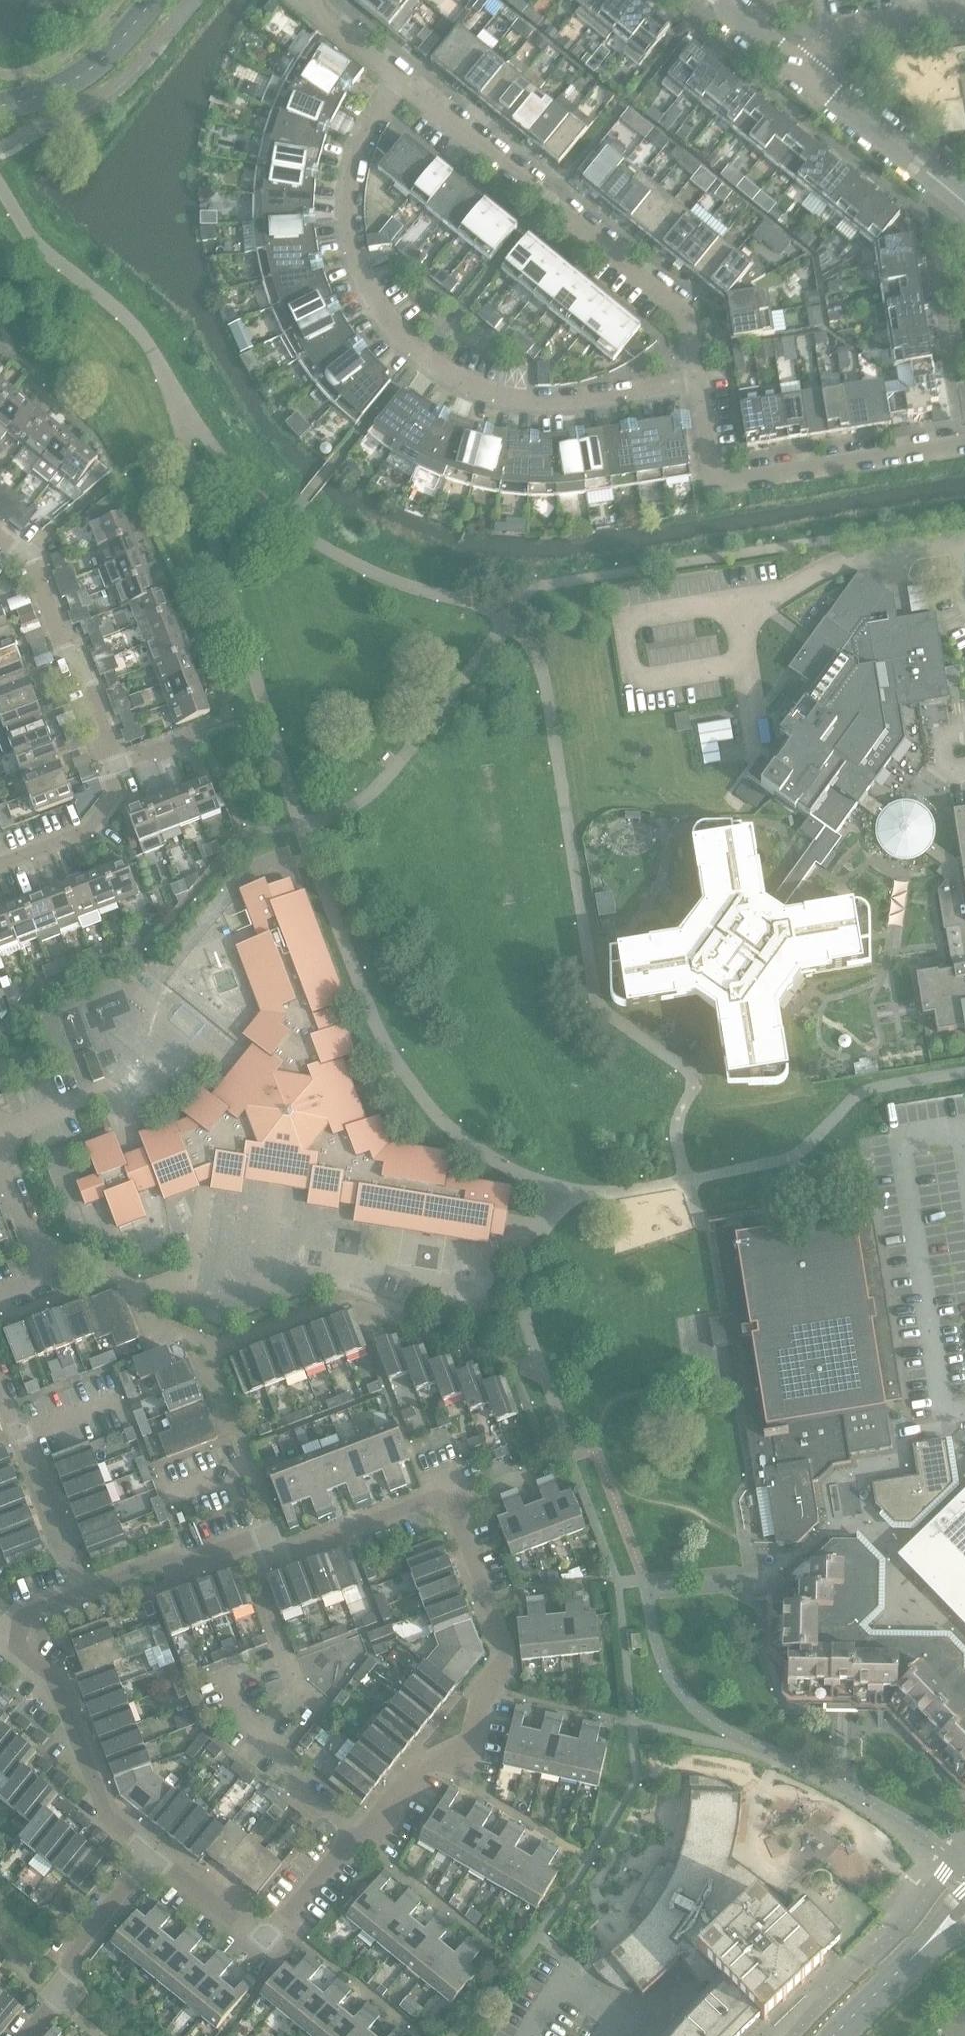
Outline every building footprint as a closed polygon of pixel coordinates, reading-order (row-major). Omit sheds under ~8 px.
[(402,11),(389,0),(357,0),(389,27),(398,34),(411,18),(402,11)] [(402,11),(411,0),(389,0),(402,11)] [(474,9),(480,14),(483,9),(490,0),(481,0),(474,9)] [(612,0),(587,0),(581,7),(575,14),(590,27),(596,19),(612,0)] [(612,32),(639,0),(612,0),(596,19),(590,27),(606,40),(612,32)] [(652,17),(643,9),(647,5),(641,0),(639,0),(612,32),(628,46),(652,17)] [(525,4),(519,11),(523,14),(529,7),(525,4)] [(509,11),(505,17),(513,23),(517,18),(509,11)] [(538,15),(533,22),(538,27),(544,20),(538,15)] [(670,28),(673,25),(666,19),(661,24),(652,17),(628,46),(622,53),(639,67),(658,43),(670,28)] [(445,18),(436,29),(444,36),(453,25),(445,18)] [(520,20),(512,28),(528,41),(535,32),(520,20)] [(451,69),(475,40),(459,27),(431,62),(437,67),(447,75),(452,70),(451,69)] [(551,27),(546,33),(554,40),(559,34),(551,27)] [(670,28),(658,43),(665,49),(677,34),(670,28)] [(365,73),(318,34),(300,59),(347,89),(350,83),(354,86),(365,73)] [(433,49),(440,41),(431,34),(424,42),(433,49)] [(540,37),(535,43),(545,52),(550,45),(540,37)] [(565,38),(560,45),(570,53),(575,46),(565,38)] [(463,87),(491,53),(475,40),(451,69),(452,70),(447,75),(456,82),(463,87)] [(673,55),(681,61),(693,46),(685,40),(673,55)] [(679,99),(686,90),(709,62),(699,54),(703,49),(696,43),(693,46),(681,61),(661,85),(679,99)] [(479,100),(507,66),(491,53),(463,87),(479,100)] [(588,54),(582,62),(587,66),(592,59),(593,58),(588,54)] [(494,113),(523,79),(529,71),(514,58),(507,66),(479,100),(494,113)] [(347,89),(300,59),(286,83),(339,111),(347,97),(343,95),(347,89)] [(592,59),(587,66),(595,73),(601,66),(592,59)] [(701,103),(728,70),(721,64),(717,69),(709,62),(686,90),(701,103)] [(558,69),(551,77),(559,83),(565,75),(558,69)] [(717,116),(740,88),(730,79),(734,74),(728,70),(701,103),(717,116)] [(510,126),(538,92),(545,84),(529,71),(523,79),(494,113),(510,126)] [(339,111),(286,83),(274,77),(262,105),(274,110),(325,130),(328,124),(332,126),(339,111)] [(733,129),(760,95),(753,90),(749,95),(740,88),(717,116),(733,129)] [(526,139),(554,105),(538,92),(510,126),(526,139)] [(749,142),(772,114),(762,105),(766,100),(760,95),(733,129),(749,142)] [(546,147),(577,110),(561,97),(554,105),(526,139),(542,152),(546,147)] [(323,136),(325,130),(274,110),(265,137),(323,153),(327,138),(323,136)] [(559,165),(586,131),(593,123),(577,110),(546,147),(542,152),(559,165)] [(765,155),(792,121),(785,116),(781,121),(772,114),(749,142),(765,155)] [(637,115),(630,124),(647,138),(649,136),(654,130),(653,129),(638,116),(637,115)] [(666,115),(659,124),(668,132),(676,123),(666,115)] [(781,168),(804,139),(794,130),(797,126),(792,121),(765,155),(781,168)] [(684,125),(675,136),(684,142),(692,132),(684,125)] [(654,130),(649,136),(665,149),(670,142),(669,141),(654,130)] [(385,155),(395,143),(384,134),(377,149),(385,155)] [(318,169),(323,153),(265,137),(258,165),(313,175),(314,168),(318,169)] [(395,183),(422,150),(406,137),(379,170),(395,183)] [(797,181),(824,147),(817,141),(813,146),(804,139),(781,168),(797,181)] [(617,140),(582,183),(589,189),(598,196),(602,192),(627,163),(621,158),(626,153),(626,147),(617,140)] [(813,193),(836,165),(826,157),(830,152),(824,147),(797,181),(813,193)] [(411,196),(438,163),(422,150),(395,183),(411,196)] [(700,152),(698,155),(705,160),(710,154),(706,151),(700,152)] [(686,155),(685,154),(678,163),(679,164),(693,176),(700,167),(686,155)] [(715,154),(708,162),(714,167),(721,159),(715,154)] [(427,209),(454,175),(438,163),(411,196),(427,209)] [(602,192),(598,196),(608,204),(614,209),(643,176),(627,163),(602,192)] [(312,182),(313,175),(258,165),(255,194),(315,198),(316,182),(312,182)] [(829,206),(856,172),(849,167),(845,172),(836,165),(813,193),(829,206)] [(729,166),(721,176),(726,180),(731,175),(731,167),(729,166)] [(694,176),(691,180),(707,193),(717,181),(716,180),(701,168),(694,176)] [(844,219),(867,191),(858,183),(862,177),(856,172),(829,206),(844,219)] [(443,222),(470,188),(454,175),(427,209),(443,222)] [(643,176),(614,209),(621,215),(631,222),(634,218),(658,189),(643,176)] [(723,185),(715,196),(724,203),(733,193),(732,193),(723,185)] [(459,235),(486,202),(470,188),(443,222),(459,235)] [(634,218),(631,222),(640,230),(646,235),(674,201),(658,189),(634,218)] [(752,192),(747,197),(753,201),(761,192),(759,190),(752,192)] [(860,232),(886,198),(880,193),(876,198),(867,191),(844,219),(860,232)] [(733,194),(727,202),(737,210),(744,202),(734,194),(733,193),(733,194)] [(314,214),(315,198),(255,194),(255,223),(310,221),(310,214),(314,214)] [(907,228),(900,216),(890,208),(893,203),(886,198),(860,232),(875,244),(907,228)] [(674,201),(646,235),(653,240),(662,248),(666,243),(690,214),(674,201)] [(475,248),(502,214),(486,202),(459,235),(475,248)] [(767,205),(763,210),(769,214),(777,205),(775,203),(767,205)] [(666,243),(662,248),(671,256),(678,261),(706,227),(713,218),(698,205),(690,214),(666,243)] [(212,213),(201,213),(202,226),(218,226),(218,218),(212,213)] [(491,261),(518,227),(502,214),(475,248),(491,261)] [(706,227),(678,261),(684,266),(694,274),(697,269),(722,240),(729,231),(713,218),(706,227)] [(317,243),(315,227),(311,228),(310,221),(255,223),(242,224),(245,249),(245,254),(257,252),(317,243)] [(765,221),(755,234),(763,241),(773,228),(765,221)] [(216,227),(202,228),(204,242),(217,240),(216,227)] [(915,249),(913,238),(907,228),(875,244),(879,266),(922,260),(921,249),(915,249)] [(799,229),(794,235),(801,240),(806,234),(799,229)] [(392,245),(390,233),(379,235),(381,247),(392,245)] [(806,234),(801,240),(807,246),(812,240),(806,234)] [(381,247),(379,235),(367,237),(369,248),(381,247)] [(519,284),(546,250),(529,237),(502,270),(519,284)] [(697,269),(694,274),(703,281),(709,287),(737,253),(722,240),(697,269)] [(317,267),(316,260),(320,260),(317,243),(257,252),(263,281),(317,267)] [(411,260),(419,251),(410,244),(403,253),(411,260)] [(534,296),(562,263),(546,250),(519,284),(534,296)] [(420,267),(427,258),(419,251),(411,260),(420,267)] [(831,251),(819,259),(822,270),(837,260),(831,251)] [(737,253),(709,287),(716,292),(725,299),(731,296),(752,285),(767,277),(766,276),(765,272),(764,270),(763,269),(762,267),(760,267),(759,266),(756,266),(754,266),(737,253)] [(920,283),(917,267),(923,266),(922,260),(879,266),(882,288),(920,283)] [(550,309),(578,276),(562,263),(534,296),(550,309)] [(272,308),(329,287),(323,272),(319,273),(317,267),(263,281),(272,308)] [(443,286),(451,277),(442,270),(435,279),(443,286)] [(566,322),(593,289),(578,276),(550,309),(566,322)] [(451,293),(459,284),(451,277),(443,286),(451,293)] [(841,283),(829,285),(831,294),(842,292),(841,283)] [(928,300),(927,290),(921,290),(920,283),(882,288),(885,306),(928,300)] [(731,296),(725,299),(727,311),(728,320),(772,313),(769,291),(757,293),(752,285),(731,296)] [(284,335),(334,310),(330,304),(334,302),(329,287),(272,308),(284,335)] [(582,335),(609,302),(593,289),(566,322),(582,335)] [(818,292),(810,293),(811,304),(820,303),(818,292)] [(926,320),(924,307),(929,307),(928,300),(885,306),(875,307),(878,327),(888,326),(926,320)] [(597,348),(625,315),(609,302),(582,335),(597,348)] [(487,322),(495,313),(486,306),(479,315),(487,322)] [(821,308),(809,310),(812,328),(824,326),(821,308)] [(297,358),(298,360),(349,327),(340,314),(337,316),(334,310),(284,335),(285,337),(281,339),(294,360),(297,358)] [(772,313),(728,320),(729,328),(731,341),(737,340),(776,334),(787,333),(784,311),(772,313)] [(495,329),(503,319),(495,313),(487,322),(495,329)] [(829,315),(830,323),(838,321),(837,313),(829,315)] [(614,361),(634,337),(641,328),(625,315),(597,348),(614,361)] [(935,340),(933,330),(927,331),(926,320),(888,326),(891,346),(935,340)] [(315,384),(358,349),(354,344),(358,341),(349,327),(298,360),(315,384)] [(856,330),(838,333),(848,340),(857,339),(856,330)] [(519,348),(526,338),(518,332),(510,341),(519,348)] [(826,332),(814,334),(816,346),(828,344),(827,332),(826,332)] [(793,337),(782,339),(783,351),(796,349),(794,337),(793,337)] [(527,354),(535,345),(526,338),(519,348),(527,354)] [(648,349),(635,338),(624,350),(635,359),(648,349)] [(238,344),(242,354),(243,353),(253,348),(249,339),(238,344)] [(932,362),(930,347),(936,346),(935,340),(891,346),(895,367),(910,364),(911,365),(932,362)] [(771,341),(757,343),(759,358),(773,356),(771,341)] [(742,346),(733,347),(734,358),(744,356),(742,346)] [(837,349),(839,361),(849,360),(848,348),(847,347),(837,349)] [(334,405),(377,363),(366,351),(363,354),(358,349),(315,384),(334,405)] [(551,374),(550,362),(538,363),(538,375),(551,374)] [(939,402),(932,362),(911,365),(915,393),(930,404),(939,402)] [(357,425),(392,383),(386,377),(389,374),(377,363),(334,405),(357,425)] [(551,386),(551,374),(538,375),(539,386),(551,386)] [(14,391),(0,379),(0,408),(14,391)] [(891,425),(890,419),(886,397),(884,381),(863,384),(870,428),(891,425)] [(810,437),(803,394),(802,394),(800,382),(781,385),(789,440),(810,437)] [(870,428),(863,384),(843,388),(850,431),(870,428)] [(789,440),(781,385),(760,388),(769,443),(789,440)] [(769,443),(760,388),(739,392),(748,447),(769,443)] [(850,431),(843,388),(823,391),(829,434),(850,431)] [(0,443),(8,432),(31,404),(14,391),(0,408),(0,442),(0,443)] [(829,434),(823,391),(803,394),(810,437),(829,434)] [(392,452),(425,401),(411,392),(409,396),(403,392),(368,434),(392,452)] [(932,412),(930,404),(915,393),(886,397),(890,419),(932,412)] [(418,467),(443,417),(437,414),(439,410),(425,401),(392,452),(418,467)] [(25,446),(47,418),(31,404),(8,432),(25,446)] [(444,478),(466,422),(450,416),(448,420),(443,417),(418,467),(444,478)] [(42,459),(64,431),(47,418),(25,446),(42,459)] [(692,477),(683,423),(675,424),(675,420),(655,423),(665,481),(692,477)] [(471,487),(486,434),(479,432),(481,428),(466,422),(444,478),(448,480),(471,487)] [(296,433),(301,438),(304,436),(312,428),(307,423),(299,430),(296,433)] [(665,481),(655,423),(636,426),(637,430),(629,431),(639,485),(665,481)] [(639,485),(629,431),(623,432),(623,428),(602,431),(613,489),(639,485)] [(50,484),(81,445),(64,431),(42,459),(33,470),(50,484)] [(500,493),(509,434),(493,431),(492,435),(486,434),(471,487),(500,493)] [(613,489),(602,431),(584,434),(585,438),(578,439),(586,494),(613,489)] [(529,496),(532,441),(525,440),(525,436),(509,434),(500,493),(529,496)] [(586,494),(578,439),(571,440),(571,435),(554,436),(558,497),(586,494)] [(558,497),(554,436),(538,437),(538,441),(532,441),(529,496),(558,497)] [(110,473),(96,462),(99,459),(81,445),(50,484),(58,489),(66,479),(76,487),(84,495),(110,473)] [(347,463),(342,470),(350,475),(355,469),(347,463)] [(444,478),(439,491),(443,492),(448,480),(444,478)] [(132,534),(124,513),(121,514),(114,495),(89,514),(93,525),(90,526),(97,546),(132,534)] [(18,524),(25,515),(19,510),(12,519),(18,524)] [(24,529),(31,521),(31,520),(25,515),(18,524),(24,529)] [(140,554),(132,534),(97,546),(105,567),(140,554)] [(64,559),(62,552),(51,557),(53,563),(64,559)] [(147,575),(140,554),(105,567),(97,570),(105,590),(113,587),(147,575)] [(67,567),(64,559),(53,563),(56,571),(67,567)] [(763,1085),(775,1085),(779,1083),(780,1083),(781,1082),(782,1082),(783,1081),(783,1080),(784,1080),(784,1079),(785,1078),(786,1077),(786,1076),(786,1075),(786,1074),(786,1071),(781,1037),(776,1007),(799,974),(800,974),(864,964),(863,961),(863,957),(860,943),(859,936),(863,935),(866,934),(868,930),(868,918),(867,913),(866,912),(866,911),(865,911),(864,910),(863,909),(862,908),(861,908),(860,907),(859,907),(858,907),(854,907),(804,915),(784,918),(781,916),(779,915),(816,864),(817,863),(818,864),(827,851),(826,850),(832,841),(837,835),(858,805),(868,812),(878,820),(883,823),(882,826),(881,829),(881,832),(881,835),(882,837),(882,839),(884,843),(885,846),(887,848),(890,850),(892,852),(895,854),(898,855),(901,856),(903,856),(906,856),(909,856),(912,855),(914,855),(916,854),(919,852),(921,851),(926,854),(952,873),(953,881),(951,881),(945,882),(938,892),(944,930),(946,930),(948,942),(948,946),(951,963),(946,964),(944,964),(945,973),(938,974),(938,972),(917,975),(923,1016),(924,1016),(934,1014),(936,1027),(937,1033),(964,1029),(964,810),(954,812),(961,859),(955,860),(951,858),(933,844),(928,841),(929,839),(930,835),(930,830),(929,825),(927,820),(924,816),(920,813),(917,811),(912,809),(908,808),(903,808),(899,809),(894,811),(890,813),(885,810),(869,798),(865,795),(873,785),(904,742),(899,707),(907,706),(950,699),(940,638),(936,614),(898,620),(888,621),(884,622),(870,624),(869,621),(869,619),(871,616),(887,613),(883,589),(860,572),(822,624),(814,635),(807,644),(789,669),(808,682),(805,687),(793,704),(799,709),(789,722),(780,735),(785,739),(775,752),(767,763),(761,759),(747,777),(769,793),(795,812),(798,809),(810,817),(801,830),(816,840),(796,868),(795,867),(785,880),(787,881),(777,894),(762,897),(751,827),(718,828),(706,828),(701,829),(700,830),(699,831),(698,832),(697,833),(697,834),(696,835),(696,836),(695,836),(695,838),(695,839),(695,842),(701,876),(705,906),(682,938),(618,949),(618,951),(619,957),(621,970),(623,977),(618,977),(615,979),(614,979),(613,983),(613,995),(614,999),(615,1000),(616,1002),(617,1003),(618,1003),(619,1004),(620,1005),(621,1005),(622,1006),(623,1006),(624,1006),(627,1006),(677,998),(695,995),(697,995),(718,1010),(729,1080),(731,1080),(750,1077),(757,1075),(758,1079),(759,1082),(760,1083),(763,1085)] [(155,594),(154,593),(147,575),(113,587),(121,608),(130,605),(129,604),(155,594)] [(172,612),(164,591),(164,590),(154,593),(155,594),(129,604),(130,605),(137,625),(172,612)] [(80,600),(77,593),(67,597),(69,604),(80,600)] [(83,607),(80,600),(69,604),(72,611),(83,607)] [(33,612),(31,606),(17,611),(19,617),(33,612)] [(37,620),(34,612),(33,612),(19,617),(23,626),(37,620)] [(180,632),(172,612),(137,625),(145,645),(180,632)] [(6,622),(0,625),(0,644),(13,640),(6,622)] [(102,638),(99,630),(89,634),(92,642),(102,638)] [(187,652),(180,632),(145,645),(152,665),(187,652)] [(105,645),(102,638),(92,642),(95,649),(105,645)] [(0,644),(0,664),(19,657),(13,640),(0,644)] [(47,647),(44,640),(30,646),(32,652),(47,647)] [(49,654),(47,647),(32,652),(36,660),(49,654)] [(195,673),(187,652),(152,665),(160,685),(195,673)] [(26,674),(19,657),(0,664),(0,688),(25,678),(23,675),(26,674)] [(118,678),(115,671),(104,675),(107,682),(118,678)] [(203,693),(195,673),(160,685),(168,706),(203,693)] [(29,680),(26,681),(25,678),(0,688),(0,711),(35,698),(29,680)] [(121,686),(118,678),(107,682),(110,690),(121,686)] [(63,688),(60,681),(46,687),(48,693),(63,688)] [(66,696),(63,688),(48,693),(51,702),(66,696)] [(210,713),(203,693),(168,706),(175,726),(210,713)] [(35,698),(0,711),(0,719),(4,731),(7,730),(8,732),(40,720),(39,717),(42,716),(35,698)] [(133,718),(130,711),(119,716),(122,723),(133,718)] [(136,726),(133,718),(122,723),(125,730),(136,726)] [(4,757),(13,754),(51,740),(45,722),(41,724),(40,720),(8,732),(7,730),(4,731),(0,732),(0,746),(4,757)] [(720,740),(735,738),(733,720),(701,722),(704,763),(722,761),(720,740)] [(78,729),(75,723),(62,728),(64,735),(78,729)] [(81,738),(78,730),(78,729),(64,735),(67,743),(81,738)] [(58,758),(51,740),(13,754),(20,772),(23,771),(24,773),(56,761),(55,759),(58,758)] [(67,781),(60,763),(57,765),(56,761),(24,773),(25,777),(23,778),(29,795),(67,781)] [(94,771),(91,764),(77,770),(80,777),(94,771)] [(97,779),(94,771),(80,777),(83,784),(97,779)] [(221,812),(208,778),(190,785),(202,819),(221,812)] [(74,799),(67,781),(29,795),(36,813),(74,799)] [(737,794),(756,807),(756,808),(765,795),(746,782),(737,794)] [(202,819),(190,785),(169,793),(182,827),(202,819)] [(182,827),(169,793),(149,801),(162,835),(182,827)] [(5,823),(30,816),(24,798),(0,805),(0,807),(5,823)] [(162,835),(149,801),(126,809),(143,855),(166,846),(162,835)] [(221,853),(217,841),(209,844),(213,855),(221,853)] [(213,855),(209,844),(202,847),(206,858),(213,855)] [(139,895),(126,861),(106,869),(119,903),(139,895)] [(119,903),(106,869),(87,876),(100,910),(119,903)] [(100,910),(87,876),(67,883),(84,927),(103,919),(100,910)] [(189,890),(185,880),(177,883),(182,893),(189,890)] [(353,1088),(342,1059),(355,1054),(344,1026),(339,1028),(331,1008),(346,1002),(304,892),(295,896),(289,881),(267,889),(264,881),(241,890),(260,939),(237,947),(263,1013),(244,1036),(255,1046),(230,1077),(212,1098),(201,1089),(182,1112),(191,1120),(185,1127),(177,1130),(174,1123),(140,1136),(145,1149),(123,1158),(114,1135),(86,1145),(98,1176),(78,1184),(86,1205),(106,1197),(118,1228),(146,1217),(137,1194),(159,1186),(164,1199),(198,1186),(195,1179),(203,1177),(213,1178),(212,1189),(241,1194),(244,1179),(311,1190),(308,1204),(338,1209),(339,1203),(357,1206),(355,1222),(488,1244),(489,1234),(503,1236),(507,1213),(511,1188),(446,1178),(449,1154),(389,1144),(379,1117),(367,1122),(356,1094),(353,1088)] [(84,927),(67,883),(46,892),(62,935),(84,927)] [(182,893),(177,883),(170,886),(174,896),(182,893)] [(62,935),(46,892),(26,899),(41,938),(42,943),(62,935)] [(26,899),(5,907),(20,946),(41,938),(26,899)] [(20,946),(5,907),(0,909),(0,953),(2,958),(22,951),(20,946)] [(141,942),(137,931),(129,934),(133,945),(141,942)] [(133,945),(129,934),(121,937),(126,948),(133,945)] [(100,958),(96,947),(88,950),(93,961),(100,958)] [(93,961),(88,950),(81,953),(85,964),(93,961)] [(59,974),(55,963),(48,965),(52,976),(59,974)] [(52,976),(48,965),(41,968),(45,979),(52,976)] [(22,994),(18,983),(11,986),(15,997),(22,994)] [(15,997),(11,986),(4,989),(8,1000),(15,997)] [(105,1078),(95,1052),(84,1057),(94,1083),(105,1078)] [(788,1204),(786,1192),(767,1195),(769,1207),(788,1204)] [(775,1536),(777,1544),(797,1545),(819,1523),(813,1483),(818,1482),(816,1465),(831,1462),(831,1466),(851,1463),(850,1455),(893,1448),(885,1403),(902,1400),(874,1221),(857,1224),(856,1217),(744,1235),(742,1218),(713,1223),(728,1317),(709,1320),(714,1348),(733,1345),(764,1538),(775,1536)] [(94,1342),(111,1336),(116,1349),(139,1339),(120,1288),(79,1304),(92,1337),(94,1342)] [(92,1337),(79,1304),(61,1311),(74,1344),(92,1337)] [(42,1318),(55,1351),(74,1344),(61,1311),(42,1318)] [(367,1349),(353,1312),(333,1320),(347,1357),(367,1349)] [(55,1351),(42,1318),(22,1325),(36,1358),(55,1351)] [(347,1357),(333,1320),(312,1327),(327,1365),(347,1357)] [(36,1358),(22,1325),(4,1332),(17,1366),(36,1358)] [(327,1365),(312,1327),(292,1335),(306,1373),(327,1365)] [(306,1373),(292,1335),(271,1343),(285,1380),(306,1373)] [(410,1372),(403,1354),(397,1336),(375,1344),(388,1380),(409,1373),(410,1372)] [(285,1380),(271,1343),(251,1351),(265,1388),(285,1380)] [(437,1383),(430,1364),(424,1346),(403,1354),(410,1372),(409,1373),(416,1391),(436,1383),(437,1383)] [(173,1367),(166,1349),(134,1361),(141,1381),(156,1376),(174,1369),(173,1367)] [(265,1388),(251,1351),(230,1359),(244,1396),(265,1388)] [(117,1361),(113,1352),(102,1356),(105,1366),(117,1361)] [(105,1366),(102,1356),(90,1361),(93,1370),(105,1366)] [(464,1393),(457,1375),(451,1357),(430,1364),(437,1383),(436,1383),(442,1401),(463,1394),(464,1393)] [(197,1382),(189,1361),(173,1367),(174,1369),(156,1376),(163,1394),(197,1382)] [(79,1376),(75,1367),(63,1371),(66,1381),(79,1376)] [(491,1403),(484,1385),(477,1367),(457,1375),(464,1393),(463,1394),(469,1411),(489,1404),(491,1403)] [(66,1381),(63,1371),(51,1376),(55,1385),(66,1381)] [(134,1384),(129,1372),(120,1376),(124,1388),(134,1384)] [(518,1414),(505,1378),(484,1385),(491,1403),(489,1404),(496,1422),(518,1414)] [(41,1390),(37,1381),(25,1386),(28,1395),(41,1390)] [(203,1400),(197,1382),(163,1394),(170,1413),(203,1400)] [(383,1391),(379,1382),(366,1387),(370,1395),(383,1391)] [(138,1396),(134,1384),(124,1388),(129,1400),(138,1396)] [(353,1402),(350,1393),(338,1398),(341,1406),(353,1402)] [(341,1406),(338,1398),(326,1402),(330,1411),(341,1406)] [(203,1400),(170,1413),(166,1414),(172,1431),(159,1436),(167,1458),(218,1439),(203,1400)] [(313,1417),(309,1408),(297,1413),(301,1421),(313,1417)] [(416,1417),(413,1408),(401,1413),(404,1421),(416,1417)] [(148,1422),(144,1410),(134,1414),(139,1426),(148,1422)] [(301,1421),(297,1413),(286,1417),(289,1426),(301,1421)] [(451,1424),(448,1415),(435,1420),(439,1429),(451,1424)] [(153,1434),(148,1422),(139,1426),(144,1438),(153,1434)] [(272,1432),(269,1424),(257,1428),(260,1437),(272,1432)] [(410,1462),(396,1424),(377,1432),(399,1489),(407,1486),(399,1466),(410,1462)] [(137,1440),(133,1428),(124,1431),(128,1443),(137,1440)] [(399,1489),(377,1432),(359,1438),(373,1476),(382,1472),(390,1493),(399,1489)] [(482,1445),(478,1437),(466,1441),(469,1450),(482,1445)] [(373,1476),(359,1438),(341,1445),(363,1503),(371,1500),(363,1479),(373,1476)] [(948,1489),(948,1488),(947,1484),(947,1483),(949,1482),(947,1473),(948,1473),(948,1472),(950,1470),(948,1455),(945,1454),(945,1453),(944,1453),(944,1450),(947,1447),(946,1440),(913,1445),(918,1476),(873,1484),(876,1505),(877,1505),(896,1524),(911,1524),(926,1510),(925,1509),(925,1508),(924,1500),(925,1500),(927,1499),(934,1493),(935,1492),(938,1493),(943,1494),(948,1489)] [(96,1465),(88,1445),(51,1459),(58,1479),(96,1465)] [(363,1503),(341,1445),(323,1452),(337,1489),(347,1486),(354,1506),(363,1503)] [(508,1455),(505,1447),(493,1451),(496,1460),(508,1455)] [(534,1456),(531,1447),(518,1452),(521,1460),(534,1456)] [(8,1454),(6,1450),(0,1452),(0,1476),(14,1471),(8,1454)] [(337,1489),(323,1452),(305,1459),(327,1517),(335,1514),(327,1493),(337,1489)] [(148,1469),(143,1457),(135,1460),(140,1472),(148,1469)] [(327,1517),(305,1459),(287,1465),(301,1503),(311,1499),(318,1520),(327,1517)] [(103,1485),(96,1465),(58,1479),(66,1499),(103,1485)] [(301,1503),(287,1465),(268,1473),(290,1531),(299,1527),(292,1506),(301,1503)] [(152,1481),(148,1469),(140,1472),(144,1484),(152,1481)] [(14,1471),(0,1476),(0,1499),(21,1491),(14,1471)] [(586,1530),(572,1493),(561,1497),(553,1476),(545,1479),(567,1537),(586,1530)] [(567,1537),(545,1479),(537,1482),(544,1503),(535,1507),(549,1544),(567,1537)] [(111,1505),(103,1485),(66,1499),(73,1519),(111,1505)] [(549,1544),(535,1507),(525,1510),(517,1490),(509,1493),(531,1551),(549,1544)] [(21,1491),(0,1499),(0,1523),(29,1512),(21,1491)] [(531,1551),(509,1493),(501,1496),(508,1517),(498,1521),(512,1558),(531,1551)] [(923,1534),(901,1556),(963,1621),(964,1621),(964,1622),(964,1494),(923,1534)] [(164,1509),(159,1498),(151,1501),(156,1512),(164,1509)] [(119,1526),(111,1505),(73,1519),(81,1541),(119,1526)] [(168,1521),(164,1509),(156,1512),(160,1524),(168,1521)] [(29,1512),(0,1523),(0,1545),(0,1546),(37,1532),(29,1512)] [(127,1548),(119,1526),(81,1541),(90,1562),(127,1548)] [(44,1553),(37,1532),(0,1546),(8,1566),(44,1553)] [(448,1560),(441,1540),(403,1554),(411,1574),(448,1560)] [(963,1669),(964,1656),(948,1640),(871,1638),(855,1654),(834,1653),(834,1651),(879,1608),(879,1564),(858,1542),(858,1541),(846,1541),(846,1542),(835,1542),(835,1541),(832,1541),(832,1542),(811,1562),(804,1562),(800,1566),(800,1572),(797,1575),(791,1575),(789,1577),(788,1584),(774,1598),(773,1598),(772,1647),(788,1664),(788,1693),(793,1699),(828,1699),(833,1693),(833,1689),(840,1689),(840,1683),(853,1684),(853,1699),(860,1706),(890,1706),(909,1726),(915,1726),(922,1733),(921,1739),(964,1784),(964,1671),(963,1669)] [(364,1585),(350,1548),(329,1556),(343,1593),(364,1585)] [(343,1593),(329,1556),(308,1564),(322,1601),(343,1593)] [(456,1580),(448,1560),(411,1574),(419,1595),(456,1580)] [(322,1601),(308,1564),(287,1572),(301,1609),(322,1601)] [(376,1577),(372,1565),(364,1568),(368,1580),(376,1577)] [(254,1606),(240,1569),(219,1577),(233,1614),(254,1606)] [(301,1609),(287,1572),(266,1580),(280,1617),(301,1609)] [(233,1614),(219,1577),(199,1585),(212,1622),(233,1614)] [(464,1601),(456,1580),(419,1595),(427,1615),(464,1601)] [(212,1622),(199,1585),(178,1593),(192,1630),(212,1622)] [(192,1630),(178,1593),(157,1600),(171,1637),(192,1630)] [(600,1653),(596,1614),(585,1615),(582,1593),(573,1594),(580,1655),(600,1653)] [(387,1606),(383,1594),(375,1597),(379,1609),(387,1606)] [(580,1655),(573,1594),(564,1595),(567,1617),(557,1618),(561,1657),(580,1655)] [(561,1657),(557,1618),(546,1619),(544,1597),(535,1598),(542,1659),(561,1657)] [(542,1659),(535,1598),(526,1599),(528,1621),(517,1622),(522,1662),(542,1659)] [(471,1621),(464,1601),(427,1615),(434,1635),(471,1621)] [(156,1614),(151,1602),(143,1606),(148,1618),(156,1614)] [(392,1618),(387,1606),(379,1609),(383,1621),(392,1618)] [(377,1623),(374,1615),(362,1619),(365,1627),(377,1623)] [(114,1640),(106,1620),(69,1634),(77,1654),(114,1640)] [(456,1689),(484,1654),(471,1621),(434,1635),(439,1647),(425,1664),(456,1689)] [(348,1634),(345,1626),(333,1630),(336,1638),(348,1634)] [(394,1633),(392,1626),(380,1630),(382,1638),(394,1633)] [(336,1638),(333,1630),(321,1634),(324,1642),(336,1638)] [(382,1638),(380,1630),(368,1634),(371,1642),(382,1638)] [(167,1644),(162,1632),(154,1636),(159,1647),(167,1644)] [(642,1649),(641,1635),(631,1636),(632,1650),(642,1649)] [(267,1644),(265,1636),(252,1640),(256,1649),(267,1644)] [(122,1662),(114,1641),(114,1640),(77,1654),(84,1674),(98,1668),(99,1670),(113,1665),(122,1662)] [(307,1649),(304,1640),(292,1645),(295,1653),(307,1649)] [(388,1652),(385,1643),(373,1648),(376,1656),(388,1652)] [(172,1655),(167,1644),(159,1647),(164,1659),(172,1655)] [(239,1655),(236,1647),(223,1651),(226,1660),(239,1655)] [(226,1660),(223,1651),(212,1656),(215,1664),(226,1660)] [(369,1674),(377,1663),(370,1658),(362,1668),(369,1674)] [(198,1671),(195,1662),(183,1667),(186,1675),(198,1671)] [(456,1689),(425,1664),(411,1681),(442,1706),(456,1689)] [(120,1685),(113,1665),(99,1670),(98,1668),(84,1674),(75,1677),(83,1699),(120,1685)] [(361,1683),(369,1674),(362,1668),(354,1677),(361,1683)] [(182,1684),(178,1672),(170,1675),(174,1687),(182,1684)] [(442,1706),(411,1681),(398,1698),(428,1723),(442,1706)] [(187,1696),(182,1684),(174,1687),(179,1699),(187,1696)] [(128,1705),(120,1685),(83,1699),(91,1720),(128,1705)] [(5,1690),(0,1695),(0,1697),(9,1704),(14,1698),(5,1690)] [(341,1707),(350,1697),(343,1691),(335,1701),(341,1707)] [(428,1723),(398,1698),(384,1714),(415,1739),(428,1723)] [(334,1716),(341,1707),(335,1701),(327,1711),(334,1716)] [(135,1725),(128,1705),(91,1720),(98,1738),(135,1725)] [(523,1771),(532,1733),(522,1731),(526,1708),(516,1706),(503,1767),(523,1771)] [(4,1725),(9,1719),(0,1712),(0,1730),(4,1725)] [(198,1724),(193,1712),(185,1715),(189,1727),(198,1724)] [(541,1775),(555,1715),(546,1713),(542,1735),(532,1733),(523,1771),(541,1775)] [(415,1739),(384,1714),(370,1731),(401,1756),(415,1739)] [(561,1779),(569,1741),(559,1739),(563,1717),(555,1715),(541,1775),(561,1779)] [(31,1724),(22,1716),(16,1723),(26,1731),(31,1724)] [(579,1783),(592,1723),(583,1721),(579,1743),(569,1741),(561,1779),(579,1783)] [(598,1788),(607,1749),(596,1746),(601,1725),(592,1723),(579,1783),(598,1788)] [(20,1739),(4,1725),(0,1730),(0,1763),(20,1739)] [(143,1745),(135,1725),(98,1738),(106,1758),(143,1745)] [(314,1741),(322,1730),(316,1725),(307,1735),(314,1741)] [(49,1738),(39,1730),(33,1737),(43,1745),(49,1738)] [(401,1756),(370,1731),(357,1748),(388,1773),(401,1756)] [(201,1750),(209,1740),(202,1734),(194,1744),(201,1750)] [(307,1750),(314,1741),(307,1735),(300,1744),(307,1750)] [(37,1753),(20,1739),(0,1763),(0,1774),(10,1783),(17,1774),(19,1775),(25,1767),(37,1753)] [(222,1751),(213,1743),(207,1750),(217,1758),(222,1751)] [(193,1759),(201,1750),(194,1744),(186,1754),(193,1759)] [(151,1765),(143,1745),(106,1758),(114,1779),(151,1765)] [(388,1773),(357,1748),(343,1764),(374,1789),(388,1773)] [(53,1767),(43,1758),(38,1765),(48,1773),(53,1767)] [(246,1770),(236,1762),(231,1769),(241,1777),(246,1770)] [(374,1789),(343,1764),(330,1781),(360,1806),(374,1789)] [(150,1820),(174,1790),(153,1772),(151,1765),(114,1779),(120,1796),(150,1820)] [(42,1781),(25,1767),(19,1775),(17,1774),(10,1783),(0,1795),(0,1798),(16,1812),(42,1781)] [(256,1778),(246,1770),(241,1777),(251,1785),(256,1778)] [(70,1780),(60,1772),(54,1779),(64,1787),(70,1780)] [(804,1900),(795,1909),(783,1899),(758,1879),(745,1870),(732,1861),(742,1797),(734,1796),(734,1791),(729,1787),(723,1784),(716,1781),(710,1779),(703,1778),(696,1777),(690,1778),(690,1793),(689,1807),(687,1822),(685,1836),(681,1850),(676,1864),(661,1858),(629,1913),(642,1923),(636,1929),(630,1936),(624,1942),(618,1948),(611,1953),(604,1959),(601,1961),(593,1967),(597,1972),(601,1977),(606,1982),(611,1986),(617,1990),(622,1992),(625,1993),(630,1994),(637,1989),(643,1995),(668,1973),(680,1958),(685,1966),(695,1981),(700,1988),(705,1995),(682,2020),(687,2025),(700,2035),(743,2035),(761,2018),(764,2021),(824,1964),(821,1961),(842,1940),(804,1900)] [(46,1810),(59,1795),(42,1781),(16,1812),(32,1824),(38,1817),(40,1818),(46,1810)] [(437,1851),(457,1816),(448,1811),(459,1792),(450,1787),(419,1840),(437,1851)] [(168,1835),(193,1805),(174,1790),(150,1820),(168,1835)] [(280,1798),(270,1790),(264,1796),(274,1805),(280,1798)] [(289,1806),(280,1798),(274,1805),(284,1812),(289,1806)] [(75,1808),(65,1800),(59,1807),(69,1815),(75,1808)] [(453,1860),(484,1807),(477,1802),(466,1821),(457,1816),(437,1851),(453,1860)] [(184,1849),(208,1818),(193,1805),(168,1835),(184,1849)] [(470,1870),(490,1836),(481,1831),(492,1812),(484,1807),(453,1860),(470,1870)] [(37,1854),(62,1824),(46,1810),(40,1818),(38,1817),(32,1824),(19,1839),(37,1854)] [(91,1822),(81,1814),(76,1821),(86,1829),(91,1822)] [(313,1825),(303,1817),(298,1824),(308,1832),(313,1825)] [(214,1842),(224,1830),(208,1818),(184,1849),(200,1862),(207,1854),(216,1843),(214,1842)] [(223,1868),(248,1837),(230,1822),(224,1830),(214,1842),(216,1843),(207,1854),(223,1868)] [(486,1880),(518,1826),(510,1822),(499,1841),(490,1836),(470,1870),(486,1880)] [(54,1868),(79,1838),(62,1824),(37,1854),(54,1868)] [(503,1890),(523,1855),(514,1850),(525,1831),(518,1826),(486,1880),(503,1890)] [(108,1836),(98,1828),(93,1835),(103,1843),(108,1836)] [(240,1881),(265,1851),(248,1837),(223,1868),(240,1881)] [(71,1882),(96,1851),(79,1838),(54,1868),(71,1882)] [(519,1899),(551,1846),(543,1841),(532,1860),(523,1855),(503,1890),(519,1899)] [(125,1850),(115,1842),(109,1849),(119,1857),(125,1850)] [(537,1909),(557,1875),(547,1869),(558,1850),(551,1846),(519,1899),(537,1909)] [(88,1896),(113,1865),(96,1851),(71,1882),(88,1896)] [(256,1895),(281,1865),(265,1851),(240,1881),(256,1895)] [(362,1931),(387,1900),(379,1894),(393,1877),(385,1870),(346,1918),(362,1931)] [(377,1943),(416,1895),(409,1889),(395,1906),(387,1900),(362,1931),(377,1943)] [(392,1955),(417,1924),(409,1918),(423,1901),(416,1895),(377,1943),(392,1955)] [(127,1957),(166,1909),(159,1903),(145,1920),(137,1913),(112,1944),(127,1957)] [(142,1969),(167,1938),(159,1931),(173,1914),(166,1909),(127,1957),(142,1969)] [(406,1967),(446,1919),(439,1914),(425,1931),(417,1924),(392,1955),(406,1967)] [(421,1980),(447,1949),(439,1942),(452,1925),(446,1919),(406,1967),(421,1980)] [(157,1981),(196,1933),(189,1927),(175,1944),(167,1938),(142,1969),(157,1981)] [(172,1993),(197,1962),(189,1956),(203,1939),(196,1933),(157,1981),(172,1993)] [(436,1992),(475,1944),(468,1939),(454,1955),(447,1949),(421,1980),(436,1992)] [(452,2004),(477,1973),(468,1966),(482,1949),(475,1944),(436,1992),(452,2004)] [(187,2005),(226,1957),(219,1952),(205,1969),(197,1962),(172,1993),(187,2005)] [(276,2008),(315,1961),(308,1955),(294,1972),(286,1965),(260,1996),(276,2008)] [(201,2017),(226,1986),(219,1980),(233,1963),(226,1957),(187,2005),(201,2017)] [(291,2021),(316,1990),(308,1983),(322,1966),(315,1961),(276,2008),(291,2021)] [(217,2030),(251,1988),(256,1982),(248,1975),(234,1992),(226,1986),(201,2017),(217,2030)] [(306,2033),(345,1985),(338,1979),(324,1996),(316,1990),(291,2021),(306,2033)] [(346,2014),(338,2008),(352,1991),(345,1985),(306,2033),(309,2035),(328,2035),(346,2014)] [(23,2008),(7,1995),(0,2003),(0,2035),(23,2008)] [(422,2007),(409,1996),(401,2006),(414,2016),(422,2007)] [(374,2009),(368,2004),(354,2020),(346,2014),(328,2035),(353,2035),(374,2009)] [(368,2032),(381,2015),(374,2009),(353,2035),(373,2035),(368,2032)] [(687,2025),(678,2035),(700,2035),(687,2025)] [(62,2033),(54,2026),(46,2035),(59,2035),(62,2033)] [(405,2034),(397,2028),(390,2035),(403,2035),(405,2034)]
